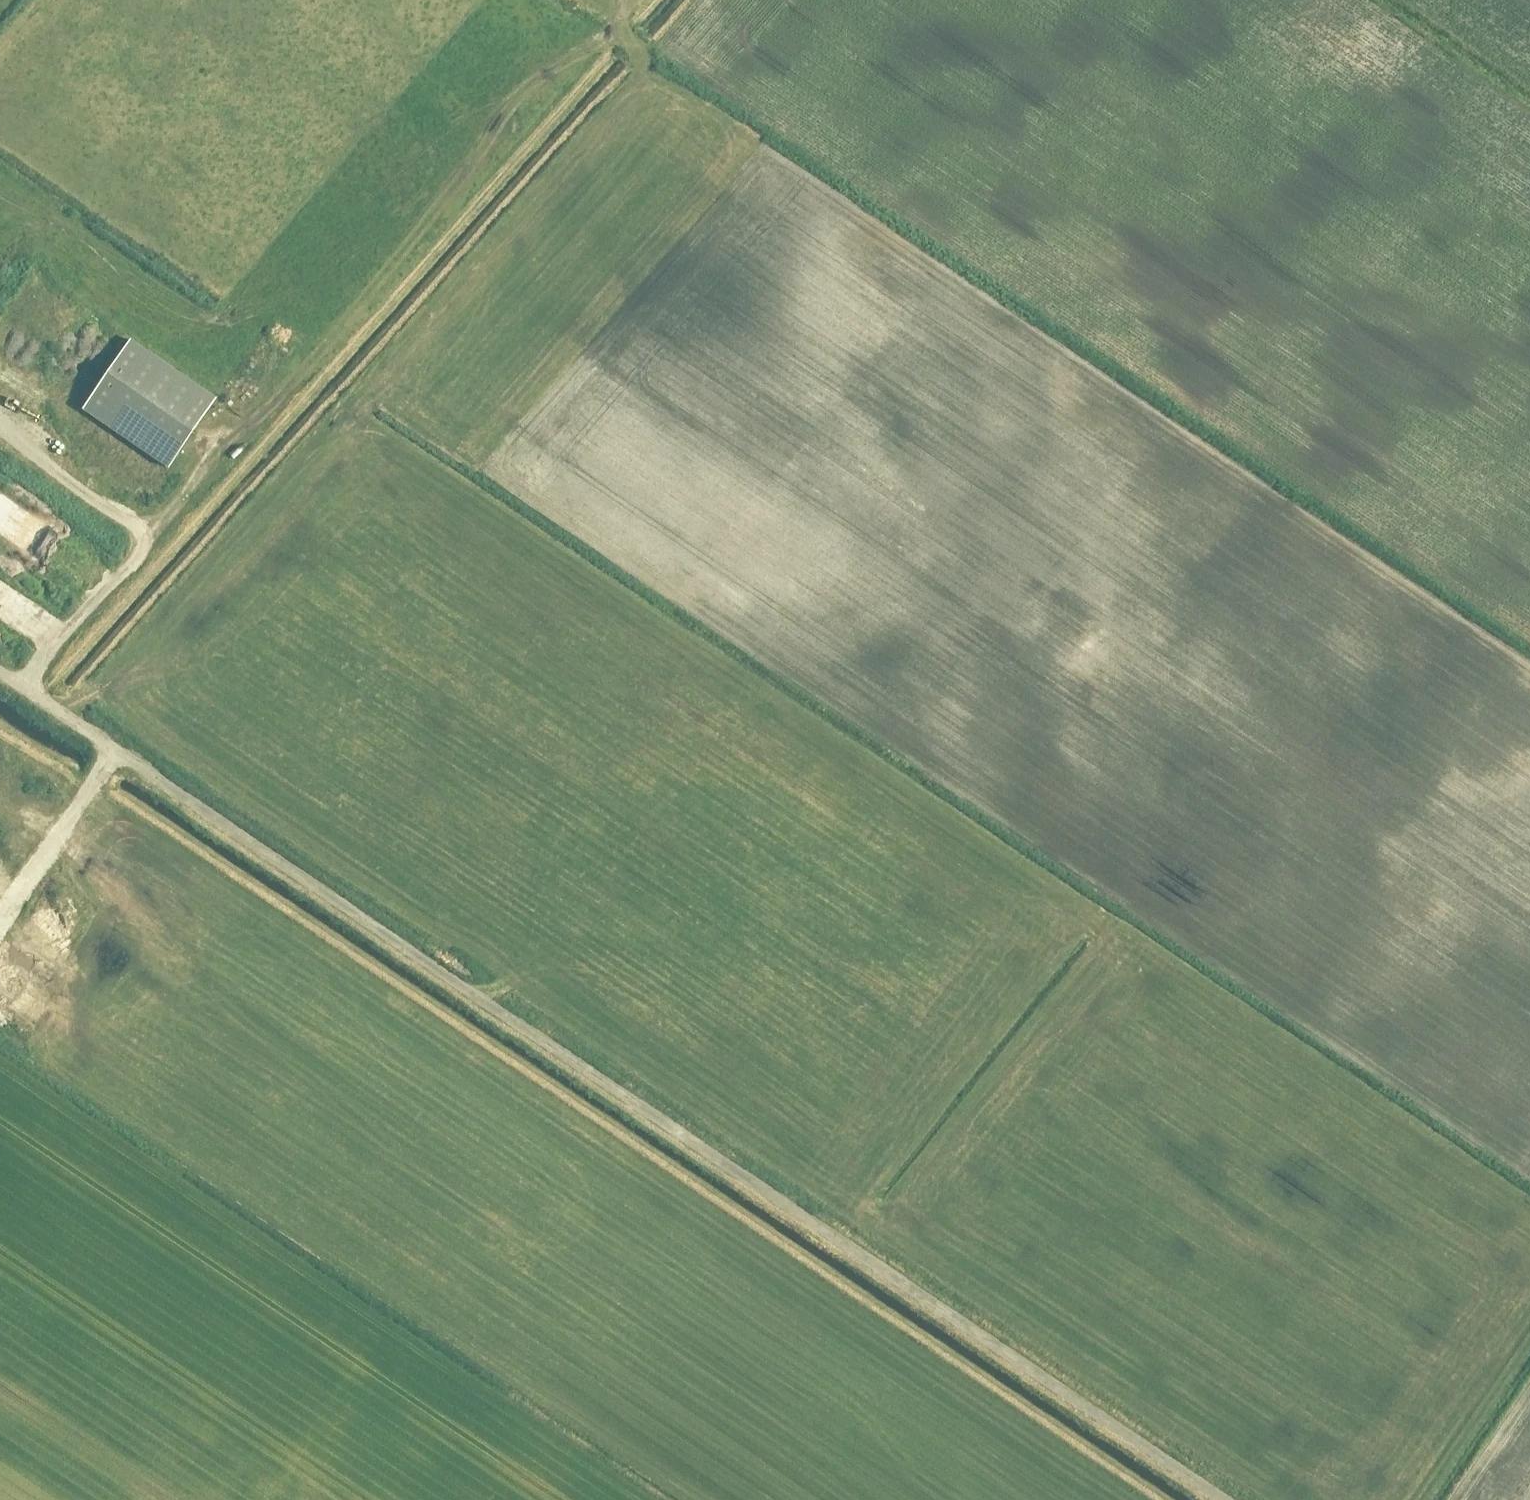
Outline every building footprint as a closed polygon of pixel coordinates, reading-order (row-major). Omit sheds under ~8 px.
[(84,410),(168,468),(216,398),(132,341),(84,410)]
